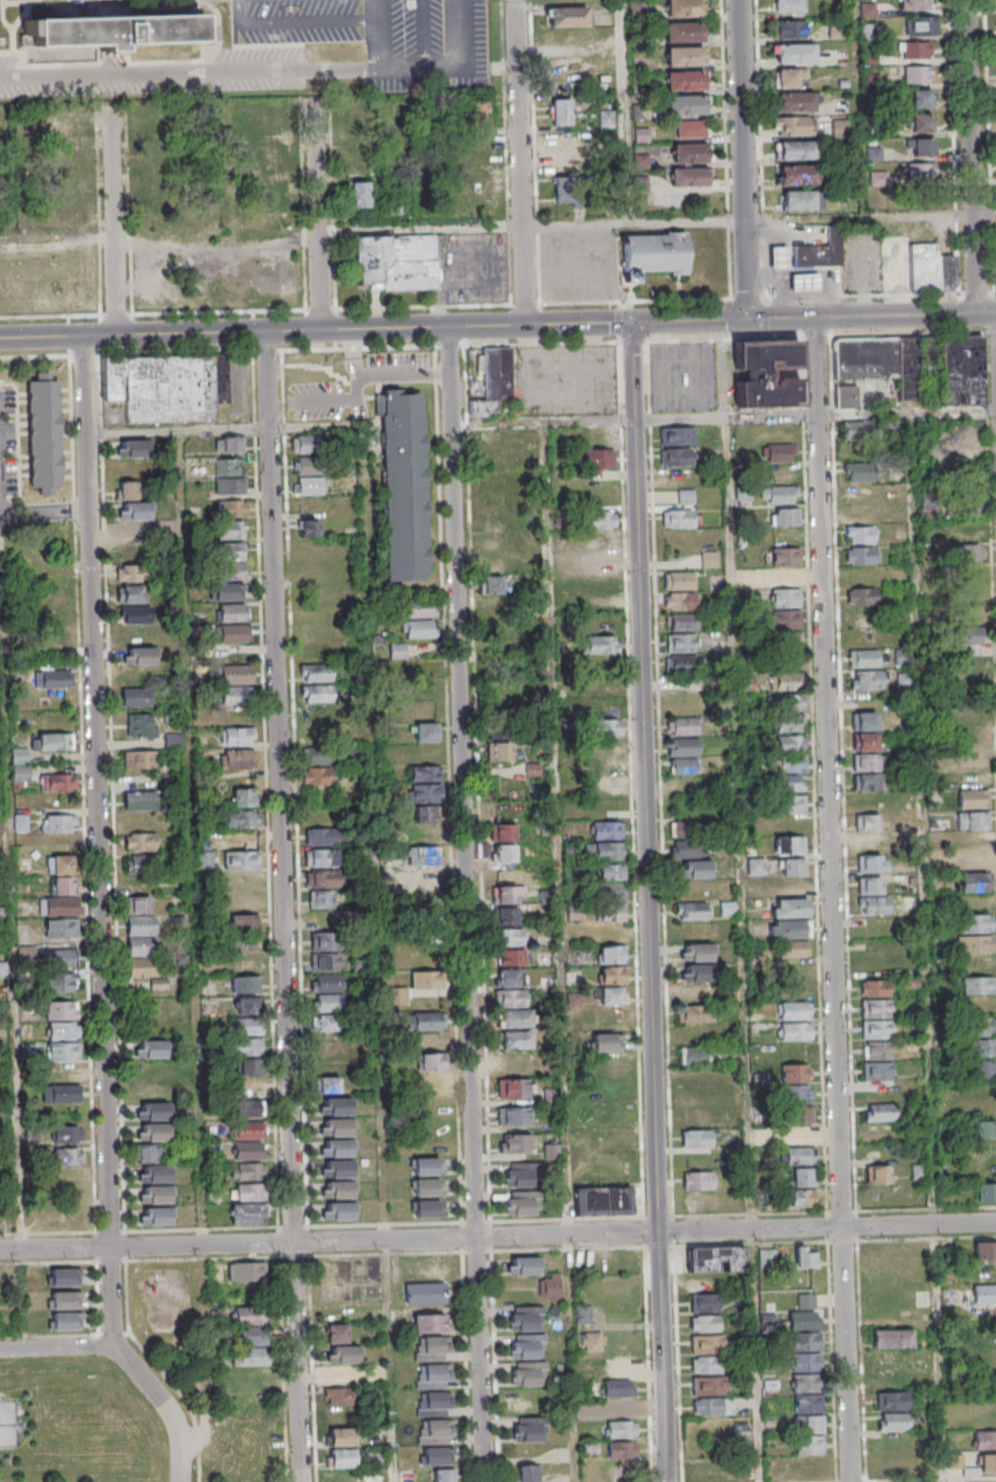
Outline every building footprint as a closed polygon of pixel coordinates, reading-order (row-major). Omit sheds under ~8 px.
[(669,18),(668,0),(706,0),(706,17),(669,18)] [(804,0),(775,0),(775,13),(804,12),(804,0)] [(930,11),(929,4),(932,4),(932,0),(908,0),(908,2),(902,2),(903,12),(930,11)] [(633,2),(634,18),(646,17),(645,1),(633,2)] [(865,4),(879,3),(880,18),(865,18),(865,4)] [(547,7),(547,26),(587,26),(587,7),(547,7)] [(21,47),(102,45),(102,53),(120,52),(120,45),(203,42),(209,42),(209,26),(201,26),(201,15),(84,19),(28,20),(23,21),(24,37),(21,37),(21,47)] [(909,37),(940,36),(939,18),(909,19),(909,37)] [(805,38),(805,21),(776,21),(776,38),(805,38)] [(668,25),(706,24),(706,44),(668,45),(668,25)] [(832,24),(847,24),(847,39),(833,39),(832,24)] [(864,25),(878,24),(879,39),(865,40),(864,25)] [(906,43),(934,42),(935,57),(932,58),(932,60),(907,61),(906,43)] [(815,45),(777,45),(777,63),(815,63),(815,45)] [(669,50),(707,49),(708,68),(670,69),(669,50)] [(866,55),(867,66),(881,66),(881,54),(866,55)] [(908,67),(935,66),(935,85),(908,85),(908,67)] [(776,69),(776,87),(798,87),(798,77),(807,77),(807,69),(776,69)] [(669,74),(707,73),(708,92),(670,93),(669,74)] [(869,75),(883,74),(884,89),(869,90),(869,75)] [(914,92),(934,91),(934,109),(915,110),(914,92)] [(818,112),(818,93),(774,93),(774,112),(818,112)] [(670,98),(708,97),(709,116),(671,117),(670,98)] [(552,125),(572,125),(572,99),(552,99),(552,125)] [(838,101),(853,100),(853,115),(839,116),(838,101)] [(613,123),(613,112),(601,112),(601,123),(613,123)] [(914,116),(934,115),(934,133),(915,134),(914,116)] [(813,116),(774,116),(774,136),(813,136),(813,116)] [(680,122),(713,121),(713,138),(681,139),(680,122)] [(868,124),(883,123),(883,138),(869,139),(868,124)] [(836,124),(850,124),(851,138),(836,139),(836,124)] [(937,140),(937,158),(918,159),(918,149),(910,150),(909,140),(937,140)] [(815,159),(815,141),(777,141),(777,159),(815,159)] [(676,146),(714,145),(714,164),(677,166),(676,146)] [(870,147),(884,146),(885,161),(871,162),(870,147)] [(910,165),(911,182),(934,181),(934,178),(938,178),(938,164),(910,165)] [(819,165),(780,165),(780,184),(819,184),(819,165)] [(673,170),(711,169),(712,189),(674,190),(673,170)] [(873,173),(890,172),(891,187),(874,188),(873,173)] [(586,207),(586,193),(572,193),(572,177),(555,177),(555,202),(572,202),(572,207),(586,207)] [(349,182),(349,208),(371,208),(371,182),(349,182)] [(781,209),(821,209),(821,191),(781,191),(781,209)] [(795,260),(795,270),(815,269),(815,268),(844,267),(843,226),(831,226),(832,246),(796,247),(797,260),(795,260)] [(668,237),(668,234),(689,233),(691,277),(673,278),(673,273),(640,275),(640,286),(627,287),(627,267),(624,267),(623,239),(668,237)] [(437,289),(436,236),(355,237),(356,290),(437,289)] [(909,245),(909,237),(881,237),(882,292),(955,291),(955,254),(938,255),(938,244),(909,245)] [(791,271),(790,248),(773,249),(774,272),(791,271)] [(822,293),(821,276),(794,277),(794,294),(822,293)] [(983,336),(940,336),(940,406),(984,405),(983,336)] [(835,380),(898,379),(898,400),(936,399),(935,337),(834,339),(835,380)] [(800,370),(800,340),(735,341),(735,408),(800,408),(800,378),(776,378),(776,370),(800,370)] [(470,417),(520,415),(519,387),(514,387),(513,347),(477,348),(478,378),(483,378),(483,399),(469,399),(470,417)] [(216,422),(215,403),(229,403),(228,354),(102,357),(103,424),(216,422)] [(61,486),(59,380),(50,381),(50,372),(36,372),(36,381),(28,381),(30,487),(39,487),(39,495),(53,495),(53,486),(61,486)] [(835,385),(835,408),(857,408),(857,385),(835,385)] [(383,417),(385,581),(427,580),(424,392),(375,393),(376,417),(383,417)] [(871,422),(843,422),(843,438),(871,438),(871,422)] [(660,445),(695,445),(695,427),(660,427),(660,445)] [(320,435),(291,435),(291,453),(320,453),(320,435)] [(244,452),(243,437),(215,437),(215,452),(244,452)] [(147,440),(117,440),(117,457),(147,457),(147,440)] [(796,462),(796,444),(764,444),(764,462),(796,462)] [(661,448),(661,466),(693,466),(693,448),(661,448)] [(616,449),(583,449),(583,468),(616,468),(616,449)] [(320,457),(293,457),(293,474),(320,474),(320,457)] [(241,458),(215,458),(215,494),(241,494),(241,458)] [(873,481),(873,463),(844,463),(844,481),(873,481)] [(293,478),(293,495),(322,495),(322,478),(293,478)] [(116,499),(138,499),(138,481),(116,481),(116,499)] [(761,486),(761,503),(798,503),(798,486),(761,486)] [(663,510),(663,528),(695,528),(695,489),(678,489),(678,510),(663,510)] [(247,517),(247,500),(216,500),(216,517),(247,517)] [(151,520),(151,503),(119,503),(119,520),(151,520)] [(799,508),(771,508),(771,526),(799,526),(799,508)] [(617,511),(586,511),(586,529),(617,529),(617,511)] [(319,519),(299,519),(299,536),(319,536),(319,519)] [(217,522),(217,539),(245,539),(245,522),(217,522)] [(120,523),(120,539),(149,540),(150,523),(120,523)] [(846,527),(846,543),(874,543),(874,527),(846,527)] [(616,550),(616,532),(581,533),(581,550),(616,550)] [(245,560),(245,542),(217,542),(217,560),(245,560)] [(120,545),(120,561),(146,561),(146,545),(120,545)] [(983,545),(956,545),(956,561),(983,561),(983,545)] [(800,548),(769,548),(769,565),(800,565),(800,548)] [(879,548),(844,548),(844,564),(879,564),(879,548)] [(701,550),(701,567),(717,567),(717,550),(701,550)] [(617,554),(582,554),(582,571),(617,571),(617,554)] [(248,580),(248,563),(218,563),(218,580),(248,580)] [(117,565),(117,581),(146,581),(146,565),(117,565)] [(983,566),(961,566),(961,601),(983,601),(983,566)] [(662,589),(695,589),(695,572),(662,572),(662,589)] [(483,595),(503,595),(503,576),(483,576),(483,595)] [(240,600),(240,583),(210,584),(210,600),(240,600)] [(116,603),(142,603),(142,585),(116,585),(116,603)] [(876,588),(846,588),(846,606),(876,606),(876,588)] [(772,607),(800,607),(800,589),(772,589),(772,607)] [(696,609),(696,593),(662,593),(662,610),(696,609)] [(406,617),(436,617),(436,600),(406,600),(406,617)] [(215,605),(215,622),(248,622),(248,605),(215,605)] [(151,624),(151,607),(124,607),(124,624),(151,624)] [(801,629),(801,610),(773,610),(773,629),(801,629)] [(876,626),(876,610),(852,610),(852,626),(876,626)] [(697,631),(697,614),(663,614),(663,631),(697,631)] [(437,638),(437,621),(404,621),(404,638),(437,638)] [(981,645),(981,624),(952,624),(952,645),(981,645)] [(247,626),(218,626),(218,643),(247,643),(247,626)] [(802,632),(775,632),(775,667),(802,667),(802,632)] [(665,652),(698,652),(698,634),(665,634),(665,652)] [(583,635),(583,654),(618,654),(618,635),(583,635)] [(391,658),(405,658),(405,653),(404,653),(404,646),(391,646),(391,658)] [(124,648),(124,665),(155,665),(155,648),(124,648)] [(848,650),(848,667),(886,667),(886,650),(848,650)] [(895,651),(895,664),(915,664),(915,651),(895,651)] [(665,656),(665,673),(696,673),(696,656),(665,656)] [(220,666),(220,684),(253,684),(253,666),(220,666)] [(302,666),(302,683),(323,683),(323,666),(302,666)] [(849,671),(849,689),(882,689),(882,671),(849,671)] [(69,672),(34,672),(34,689),(69,689),(69,672)] [(802,673),(775,673),(775,689),(802,689),(802,673)] [(220,706),(250,706),(250,687),(220,687),(220,706)] [(333,687),(304,687),(304,703),(333,703),(333,687)] [(121,688),(121,708),(150,708),(150,688),(121,688)] [(804,694),(777,694),(776,710),(803,710),(804,694)] [(852,731),(876,731),(876,712),(852,712),(852,731)] [(804,732),(804,714),(777,714),(777,732),(804,732)] [(127,737),(157,737),(157,727),(151,727),(151,715),(127,715),(127,737)] [(701,735),(701,717),(668,717),(668,735),(701,735)] [(622,737),(622,719),(592,719),(592,737),(622,737)] [(438,742),(438,723),(415,723),(415,742),(438,742)] [(511,740),(511,724),(490,724),(490,740),(511,740)] [(255,745),(255,727),(221,727),(221,745),(255,745)] [(852,752),(877,752),(877,733),(852,733),(852,752)] [(73,751),(73,734),(31,734),(31,751),(73,751)] [(805,753),(805,735),(777,735),(777,753),(805,753)] [(668,738),(668,757),(671,757),(671,775),(698,775),(698,738),(668,738)] [(513,744),(489,744),(489,762),(513,762),(513,744)] [(333,764),(333,747),(304,747),(304,764),(333,764)] [(27,750),(12,750),(12,781),(27,781),(27,750)] [(220,767),(254,767),(254,750),(220,750),(220,767)] [(158,751),(124,751),(124,769),(158,769),(158,751)] [(878,754),(852,754),(853,790),(880,790),(880,772),(879,772),(878,754)] [(804,791),(805,756),(770,756),(770,772),(774,772),(774,791),(804,791)] [(440,781),(440,766),(410,766),(410,781),(440,781)] [(302,786),(333,786),(333,768),(302,768),(302,786)] [(988,771),(958,771),(958,787),(988,787),(988,771)] [(76,791),(76,775),(40,775),(40,791),(76,791)] [(440,785),(410,785),(410,802),(440,802),(440,785)] [(231,788),(231,807),(256,807),(256,788),(231,788)] [(958,809),(988,809),(988,789),(958,789),(958,809)] [(155,810),(155,791),(124,791),(124,810),(155,810)] [(805,795),(777,795),(777,814),(805,814),(805,795)] [(437,807),(412,807),(412,825),(437,825),(437,807)] [(305,828),(305,846),(337,845),(336,828),(334,828),(334,808),(304,808),(304,828),(305,828)] [(225,828),(258,828),(258,811),(225,811),(225,828)] [(956,830),(989,830),(989,812),(956,812),(956,830)] [(75,813),(42,813),(42,832),(75,832),(75,813)] [(854,832),(879,832),(879,814),(854,814),(854,832)] [(15,815),(15,830),(26,830),(26,815),(15,815)] [(591,821),(591,839),(621,839),(621,821),(591,821)] [(671,837),(698,837),(698,821),(671,821),(671,837)] [(516,841),(516,824),(490,824),(490,841),(516,841)] [(987,871),(987,832),(958,832),(958,871),(987,871)] [(125,851),(156,851),(156,833),(125,833),(125,851)] [(805,836),(775,836),(775,854),(805,854),(805,836)] [(670,841),(670,858),(703,858),(703,841),(670,841)] [(622,842),(592,842),(592,860),(622,860),(622,842)] [(492,862),(517,862),(517,845),(492,845),(492,862)] [(440,847),(407,847),(407,867),(440,867),(440,847)] [(305,849),(305,867),(338,867),(338,849),(305,849)] [(259,851),(225,851),(225,890),(231,890),(231,910),(259,910),(259,851)] [(72,874),(72,855),(47,855),(47,874),(72,874)] [(150,892),(150,856),(126,856),(126,892),(150,892)] [(885,872),(885,856),(859,856),(859,872),(885,872)] [(764,858),(746,858),(746,874),(764,874),(764,858)] [(777,859),(777,893),(805,893),(805,859),(777,859)] [(681,879),(712,879),(712,861),(681,861),(681,879)] [(624,864),(594,864),(594,881),(624,881),(624,864)] [(338,870),(305,870),(305,888),(338,888),(338,870)] [(989,891),(989,873),(959,873),(959,891),(989,891)] [(72,878),(51,878),(51,894),(72,894),(72,878)] [(624,921),(624,884),(595,884),(595,921),(624,921)] [(494,904),(522,904),(522,886),(494,886),(494,904)] [(550,902),(549,890),(539,891),(539,903),(550,902)] [(333,909),(333,891),(308,891),(308,909),(333,909)] [(39,915),(77,915),(77,897),(39,897),(39,915)] [(150,897),(127,897),(127,915),(150,915),(150,897)] [(771,917),(808,917),(808,898),(771,898),(771,917)] [(676,902),(676,920),(711,920),(711,902),(676,902)] [(734,916),(734,902),(720,902),(720,916),(734,916)] [(417,936),(441,930),(435,906),(411,912),(417,936)] [(495,908),(495,925),(517,925),(517,908),(495,908)] [(333,930),(333,912),(310,912),(310,931),(333,930)] [(229,914),(229,932),(259,932),(259,914),(229,914)] [(991,914),(959,914),(959,933),(991,933),(991,914)] [(126,936),(155,936),(155,917),(126,917),(126,936)] [(77,938),(77,919),(45,919),(45,938),(77,938)] [(809,939),(809,920),(766,920),(766,939),(809,939)] [(522,929),(496,929),(496,945),(522,945),(522,929)] [(339,950),(339,933),(311,933),(311,950),(339,950)] [(229,936),(229,951),(259,951),(259,936),(229,936)] [(959,954),(992,954),(992,936),(959,936),(959,954)] [(155,957),(155,939),(127,939),(127,957),(155,957)] [(808,958),(808,941),(778,941),(778,958),(808,958)] [(712,961),(712,944),(681,944),(681,961),(712,961)] [(626,984),(626,945),(596,945),(596,966),(597,966),(597,984),(626,984)] [(497,949),(497,966),(530,966),(530,949),(497,949)] [(77,950),(44,950),(44,966),(77,966),(77,950)] [(437,969),(437,950),(412,950),(412,969),(437,969)] [(343,954),(310,954),(310,970),(343,970),(343,954)] [(231,956),(231,972),(260,972),(260,956),(231,956)] [(157,962),(127,961),(127,978),(150,979),(150,991),(168,991),(168,979),(156,979),(157,962)] [(808,980),(808,962),(781,962),(781,980),(808,980)] [(681,982),(712,982),(712,965),(681,965),(681,982)] [(523,987),(523,969),(497,969),(497,987),(523,987)] [(411,989),(440,989),(440,971),(411,971),(411,989)] [(580,985),(580,972),(567,972),(567,985),(580,985)] [(77,992),(77,974),(46,974),(46,992),(77,992)] [(346,975),(311,975),(311,991),(346,991),(346,975)] [(231,992),(257,992),(257,976),(231,976),(231,992)] [(994,994),(994,977),(962,977),(962,994),(994,994)] [(889,997),(889,981),(860,981),(860,997),(889,997)] [(677,1002),(706,1002),(706,986),(677,986),(677,1002)] [(625,987),(594,987),(594,1005),(625,1005),(625,987)] [(407,988),(388,988),(388,1004),(407,1004),(407,988)] [(495,990),(495,1008),(527,1008),(527,990),(495,990)] [(312,995),(312,1011),(341,1011),(341,995),(312,995)] [(234,997),(234,1014),(258,1014),(258,997),(234,997)] [(895,1019),(890,1019),(890,999),(861,999),(861,1039),(895,1039),(895,1019)] [(779,1019),(811,1019),(811,1001),(779,1001),(779,1019)] [(77,1019),(77,1002),(45,1002),(45,1019),(77,1019)] [(712,1023),(712,1006),(678,1006),(678,1023),(712,1023)] [(444,1012),(412,1012),(412,1030),(444,1030),(444,1012)] [(314,1015),(314,1032),(338,1032),(338,1015),(314,1015)] [(232,1035),(262,1035),(262,1018),(232,1018),(232,1035)] [(994,1020),(972,1020),(972,1035),(994,1035),(994,1020)] [(79,1061),(79,1022),(47,1022),(47,1042),(47,1061),(79,1061)] [(811,1022),(780,1022),(780,1041),(811,1041),(811,1022)] [(500,1049),(530,1049),(530,1032),(500,1032),(500,1049)] [(622,1034),(592,1034),(592,1050),(622,1050),(622,1034)] [(338,1038),(316,1038),(316,1056),(338,1056),(338,1038)] [(262,1055),(262,1039),(231,1039),(231,1055),(262,1055)] [(994,1057),(994,1039),(969,1040),(969,1057),(994,1057)] [(135,1041),(135,1060),(166,1060),(166,1041),(135,1041)] [(864,1060),(892,1060),(892,1042),(864,1042),(864,1060)] [(681,1046),(681,1065),(733,1065),(733,1046),(681,1046)] [(445,1053),(418,1053),(418,1070),(445,1070),(445,1053)] [(259,1059),(239,1059),(239,1075),(259,1075),(259,1059)] [(972,1061),(972,1077),(995,1077),(995,1061),(972,1061)] [(891,1081),(891,1062),(863,1062),(863,1081),(891,1081)] [(48,1082),(79,1082),(79,1064),(48,1064),(48,1082)] [(811,1064),(782,1064),(782,1123),(812,1123),(811,1064)] [(418,1092),(446,1092),(446,1075),(418,1075),(418,1092)] [(316,1077),(316,1093),(339,1093),(339,1077),(316,1077)] [(497,1079),(497,1098),(534,1098),(534,1079),(497,1079)] [(263,1097),(263,1080),(237,1080),(237,1097),(263,1097)] [(160,1100),(160,1082),(133,1082),(133,1100),(160,1100)] [(80,1103),(80,1085),(47,1085),(47,1103),(80,1103)] [(353,1115),(353,1098),(319,1098),(319,1115),(353,1115)] [(263,1101),(234,1101),(234,1117),(263,1117),(263,1101)] [(137,1103),(137,1120),(167,1120),(167,1103),(137,1103)] [(863,1104),(863,1121),(896,1120),(895,1103),(863,1104)] [(529,1108),(498,1108),(498,1126),(529,1126),(529,1108)] [(352,1136),(352,1119),(320,1119),(320,1136),(352,1136)] [(975,1120),(975,1139),(995,1139),(995,1120),(975,1120)] [(265,1139),(265,1122),(233,1122),(233,1139),(265,1139)] [(168,1124),(138,1124),(138,1141),(168,1141),(168,1124)] [(893,1143),(893,1125),(870,1125),(870,1143),(893,1143)] [(82,1143),(82,1126),(53,1126),(53,1143),(82,1143)] [(813,1165),(813,1126),(784,1126),(784,1165),(813,1165)] [(714,1147),(714,1130),(681,1130),(681,1147),(714,1147)] [(499,1135),(499,1153),(532,1153),(532,1135),(499,1135)] [(321,1156),(353,1156),(353,1140),(321,1140),(321,1156)] [(264,1159),(264,1142),(234,1142),(234,1159),(264,1159)] [(137,1144),(137,1162),(158,1162),(158,1144),(137,1144)] [(558,1144),(543,1144),(543,1159),(558,1159),(558,1144)] [(83,1148),(53,1148),(53,1165),(83,1165),(83,1148)] [(444,1175),(444,1158),(412,1158),(412,1175),(444,1175)] [(353,1161),(321,1161),(321,1177),(353,1177),(353,1161)] [(505,1163),(505,1187),(533,1187),(533,1173),(540,1173),(540,1163),(505,1163)] [(266,1164),(231,1164),(231,1180),(266,1180),(266,1164)] [(926,1165),(911,1165),(911,1180),(926,1180),(926,1165)] [(170,1182),(170,1166),(138,1166),(138,1183),(170,1182)] [(889,1166),(868,1166),(868,1183),(889,1183),(889,1166)] [(814,1187),(814,1168),(791,1168),(791,1187),(814,1187)] [(713,1190),(713,1172),(683,1172),(683,1190),(713,1190)] [(411,1196),(445,1196),(445,1179),(411,1179),(411,1196)] [(354,1181),(322,1181),(322,1198),(354,1198),(354,1181)] [(995,1201),(995,1182),(975,1182),(975,1201),(995,1201)] [(236,1201),(265,1201),(265,1184),(236,1184),(236,1201)] [(139,1186),(139,1203),(171,1203),(171,1186),(139,1186)] [(574,1216),(630,1216),(630,1187),(574,1187),(574,1216)] [(789,1190),(789,1206),(815,1206),(815,1190),(789,1190)] [(506,1192),(506,1215),(539,1215),(539,1192),(506,1192)] [(445,1218),(445,1200),(412,1200),(412,1218),(445,1218)] [(322,1220),(355,1220),(355,1202),(322,1202),(322,1220)] [(263,1223),(263,1203),(230,1203),(230,1223),(263,1223)] [(140,1207),(140,1224),(171,1224),(171,1207),(140,1207)] [(973,1242),(973,1260),(995,1260),(995,1242),(973,1242)] [(816,1246),(792,1246),(792,1268),(816,1268),(816,1246)] [(687,1247),(687,1271),(745,1271),(744,1247),(687,1247)] [(758,1248),(758,1266),(775,1266),(775,1248),(758,1248)] [(508,1274),(538,1274),(538,1257),(508,1257),(508,1274)] [(228,1262),(228,1281),(264,1281),(264,1262),(228,1262)] [(972,1264),(972,1303),(995,1303),(995,1264),(972,1264)] [(47,1269),(47,1287),(77,1287),(77,1269),(47,1269)] [(559,1297),(559,1276),(539,1276),(539,1297),(559,1297)] [(445,1283),(405,1284),(405,1305),(445,1305),(445,1283)] [(78,1309),(78,1292),(47,1292),(47,1309),(78,1309)] [(819,1311),(815,1311),(814,1293),(796,1294),(797,1311),(788,1311),(792,1455),(822,1454),(819,1311)] [(690,1294),(690,1312),(718,1312),(718,1294),(690,1294)] [(591,1305),(577,1305),(577,1324),(591,1324),(591,1305)] [(509,1330),(541,1330),(541,1306),(509,1306),(509,1330)] [(229,1307),(229,1324),(263,1324),(263,1307),(229,1307)] [(48,1329),(79,1329),(79,1313),(48,1313),(48,1329)] [(447,1333),(447,1316),(412,1316),(413,1334),(447,1333)] [(690,1316),(690,1332),(719,1332),(719,1316),(690,1316)] [(325,1325),(325,1344),(347,1344),(347,1325),(325,1325)] [(239,1346),(266,1346),(266,1327),(239,1327),(239,1346)] [(910,1329),(869,1329),(869,1348),(910,1348),(910,1329)] [(581,1331),(581,1350),(604,1350),(604,1331),(581,1331)] [(544,1334),(510,1334),(510,1358),(544,1358),(544,1334)] [(722,1335),(690,1335),(690,1353),(722,1353),(722,1335)] [(414,1361),(449,1361),(449,1341),(414,1341),(414,1361)] [(231,1348),(231,1366),(267,1366),(267,1348),(231,1348)] [(359,1364),(359,1348),(327,1348),(327,1364),(359,1364)] [(872,1351),(872,1369),(907,1369),(907,1351),(872,1351)] [(690,1374),(720,1374),(720,1357),(690,1357),(690,1374)] [(633,1358),(605,1358),(605,1375),(633,1375),(633,1358)] [(545,1376),(545,1363),(511,1363),(511,1386),(539,1386),(539,1376),(545,1376)] [(415,1389),(450,1389),(450,1365),(415,1365),(415,1389)] [(691,1377),(691,1395),(727,1395),(727,1377),(691,1377)] [(633,1379),(603,1379),(603,1397),(633,1397),(633,1379)] [(325,1388),(325,1404),(350,1404),(350,1388),(325,1388)] [(510,1408),(539,1408),(539,1391),(510,1391),(510,1408)] [(451,1417),(451,1392),(416,1392),(416,1417),(451,1417)] [(907,1392),(874,1392),(874,1410),(907,1410),(907,1392)] [(692,1415),(731,1415),(731,1398),(692,1398),(692,1415)] [(634,1401),(604,1401),(604,1418),(634,1418),(634,1401)] [(906,1414),(875,1414),(875,1431),(906,1431),(906,1414)] [(512,1442),(542,1442),(542,1418),(512,1418),(512,1442)] [(417,1420),(417,1444),(451,1444),(451,1420),(417,1420)] [(635,1437),(635,1421),(605,1421),(605,1437),(635,1437)] [(733,1438),(747,1438),(747,1423),(733,1423),(733,1438)] [(354,1428),(328,1428),(328,1447),(354,1447),(354,1428)] [(972,1430),(972,1450),(995,1450),(995,1430),(972,1430)] [(607,1458),(635,1458),(635,1442),(607,1442),(607,1458)] [(449,1448),(421,1448),(421,1465),(449,1465),(449,1448)] [(354,1449),(328,1449),(328,1468),(354,1468),(354,1449)] [(365,1466),(379,1466),(379,1453),(365,1453),(365,1466)] [(959,1454),(945,1454),(945,1469),(959,1469),(959,1454)] [(977,1473),(995,1473),(995,1454),(977,1454),(977,1473)] [(516,1465),(516,1481),(538,1481),(538,1465),(516,1465)] [(432,1481),(451,1481),(451,1469),(432,1469),(432,1481)] [(411,1470),(399,1470),(399,1481),(411,1481),(411,1470)]
